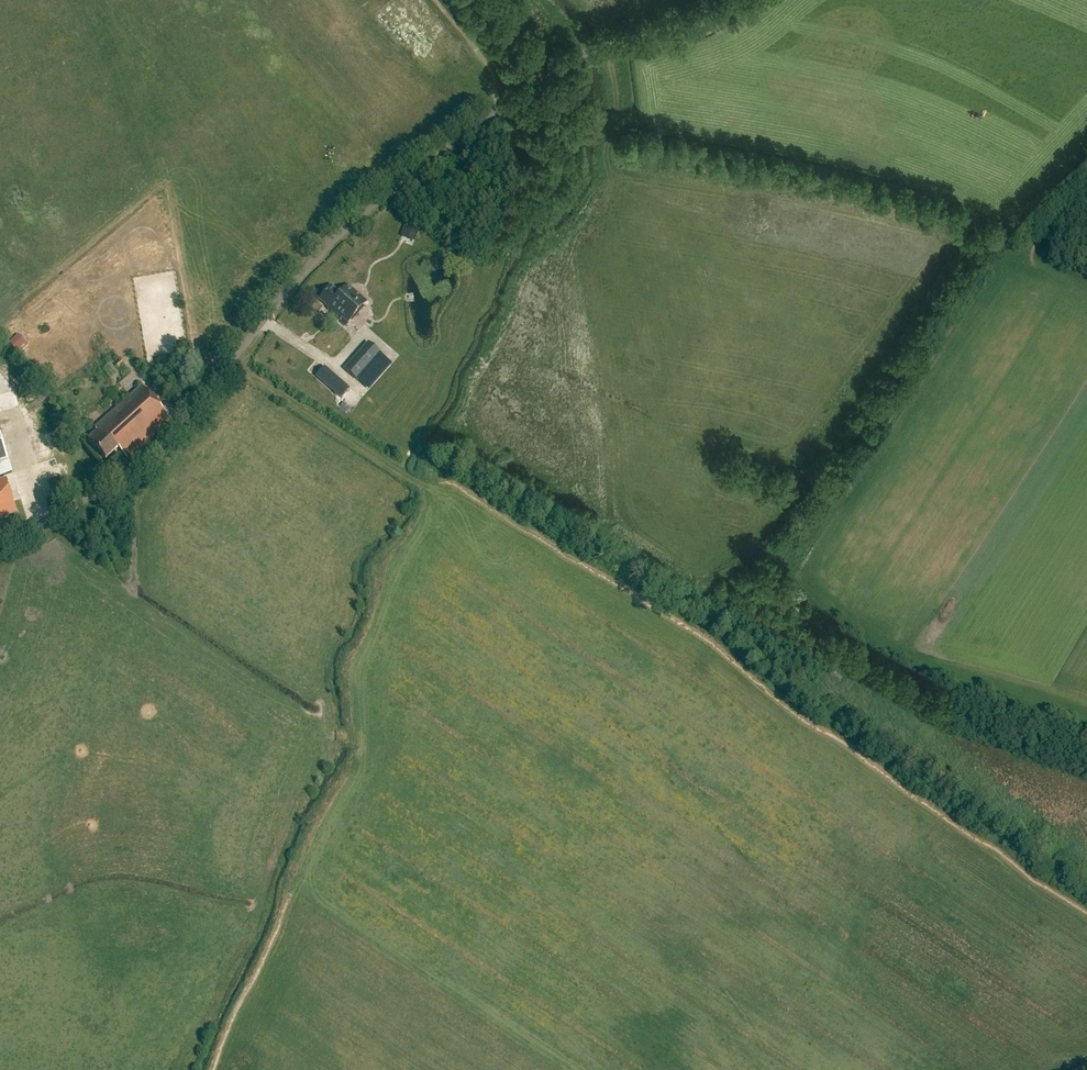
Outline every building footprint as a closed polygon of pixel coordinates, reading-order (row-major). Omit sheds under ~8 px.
[(416,240),(419,230),(405,225),(402,235),(416,240)] [(340,295),(331,287),(319,300),(329,308),(328,309),(332,312),(331,314),(340,321),(342,318),(349,323),(367,303),(348,286),(340,295)] [(380,354),(368,344),(345,370),(357,381),(380,354)] [(114,361),(107,365),(114,376),(120,373),(114,361)] [(132,391),(140,382),(130,373),(122,382),(132,391)] [(349,389),(335,377),(327,387),(341,399),(349,389)] [(126,459),(170,419),(140,387),(95,428),(98,431),(88,440),(105,460),(117,449),(126,459)] [(26,521),(11,474),(0,477),(0,529),(26,521)]
